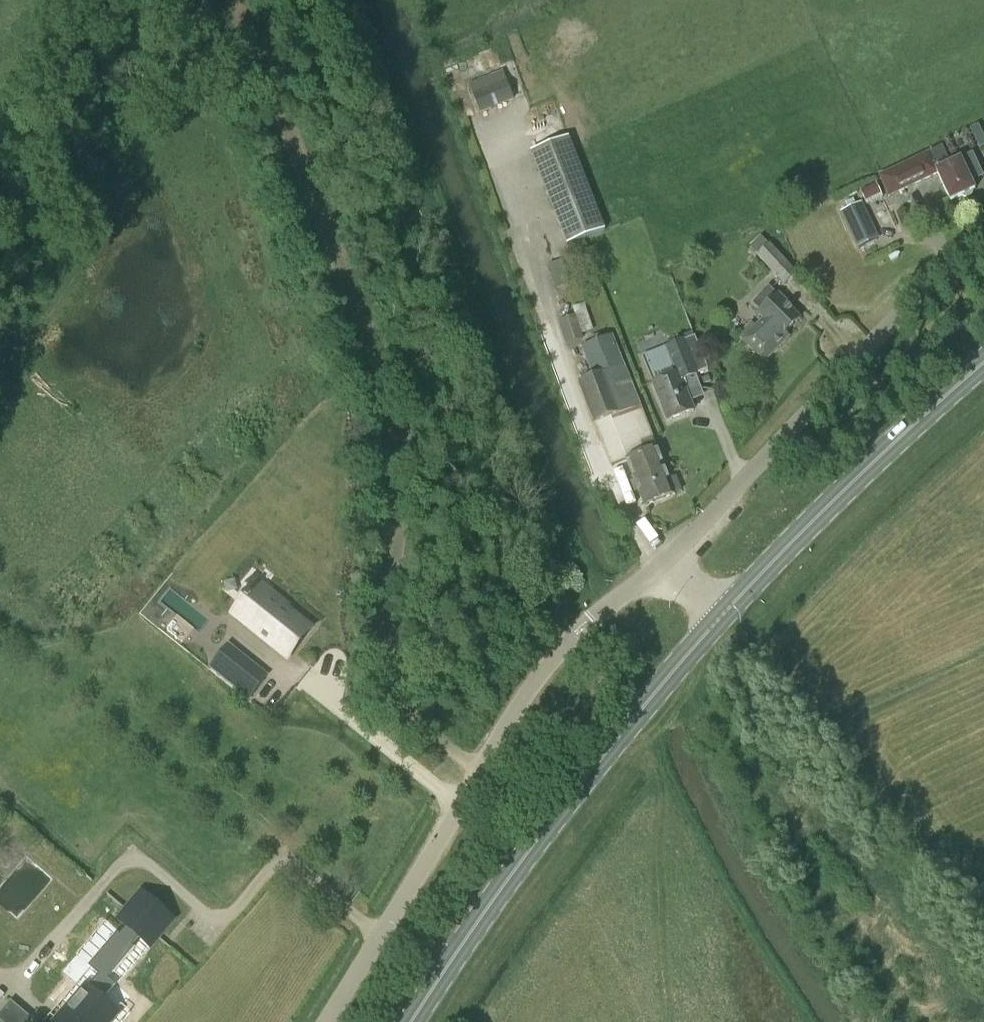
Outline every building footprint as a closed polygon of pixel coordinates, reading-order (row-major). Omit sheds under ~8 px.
[(480,114),(515,100),(506,80),(472,94),(480,114)] [(583,239),(605,230),(569,138),(531,153),(567,245),(583,239)] [(943,149),(943,148),(929,154),(894,170),(877,178),(877,179),(886,199),(904,191),(938,176),(949,199),(950,202),(963,197),(966,198),(972,196),(973,192),(975,191),(968,176),(976,172),(969,157),(961,160),(951,165),(943,149)] [(875,186),(859,194),(860,195),(865,206),(880,199),(875,186)] [(857,249),(879,240),(862,204),(841,213),(857,249)] [(785,286),(798,274),(770,244),(757,256),(771,271),(785,286)] [(789,304),(778,293),(776,295),(769,288),(752,305),(759,313),(757,314),(762,319),(741,340),(743,341),(764,363),(778,349),(789,339),(786,335),(800,320),(787,307),(789,304)] [(575,315),(559,321),(567,344),(583,339),(582,334),(593,331),(585,304),(573,307),(575,315)] [(668,480),(613,337),(582,349),(592,377),(579,382),(611,467),(628,461),(645,505),(682,491),(676,476),(668,480)] [(665,420),(690,409),(675,373),(649,384),(665,420)] [(260,607),(248,597),(234,615),(288,657),(309,630),(285,611),(287,608),(270,594),(260,607)] [(212,668),(229,682),(246,662),(228,647),(212,668)] [(127,912),(120,920),(150,945),(157,936),(171,920),(142,895),(127,912)] [(99,974),(58,1021),(109,1021),(116,1014),(101,1002),(114,987),(99,974)] [(31,1020),(11,1002),(0,1015),(0,1021),(29,1021),(31,1020)] [(113,1021),(127,1021),(129,1020),(120,1013),(113,1021)]
